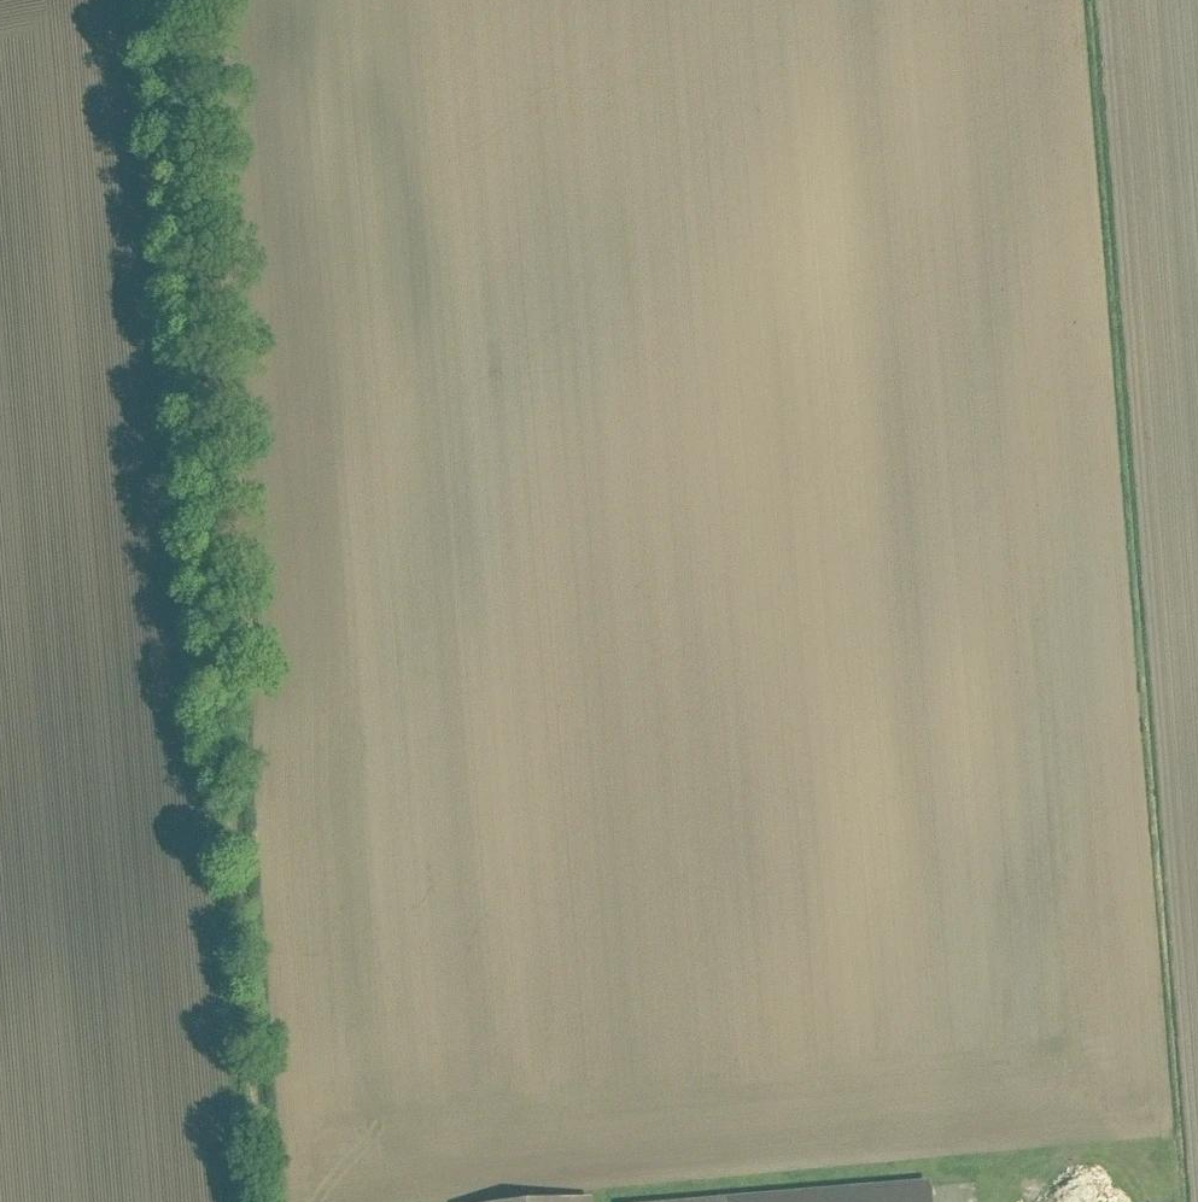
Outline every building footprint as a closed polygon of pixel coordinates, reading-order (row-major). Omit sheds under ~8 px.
[(683,1201),(933,1201),(932,1182),(683,1201)]
